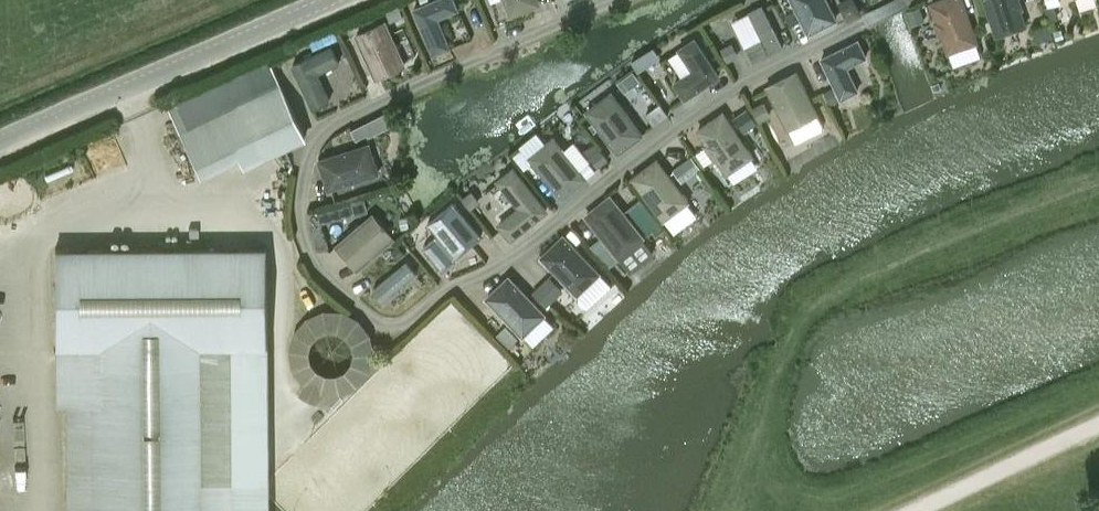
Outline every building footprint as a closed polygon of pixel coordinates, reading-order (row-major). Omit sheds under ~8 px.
[(452,48),(440,19),(460,10),(456,0),(432,0),(413,8),(433,56),(452,48)] [(511,17),(543,4),(541,0),(504,0),(511,17)] [(839,20),(829,0),(792,0),(809,35),(839,20)] [(935,20),(933,21),(939,37),(941,37),(948,54),(979,42),(964,0),(937,0),(929,3),(935,20)] [(1021,0),(983,0),(996,37),(1028,26),(1022,9),(1025,8),(1021,0)] [(765,3),(750,11),(763,37),(747,45),(755,61),(785,46),(765,3)] [(376,79),(408,65),(387,19),(355,34),(376,79)] [(679,51),(669,58),(681,76),(673,82),(685,100),(722,76),(695,36),(677,48),(679,51)] [(841,100),(860,90),(848,67),(868,57),(859,38),(820,57),(841,100)] [(317,75),(338,65),(330,48),(293,66),(314,109),(330,102),(317,75)] [(820,114),(797,70),(765,86),(788,131),(820,114)] [(282,87),(180,135),(199,175),(239,156),(244,165),(305,136),(282,87)] [(612,90),(585,110),(618,155),(645,135),(612,90)] [(727,175),(755,155),(724,110),(696,130),(705,143),(703,144),(715,161),(717,160),(727,175)] [(589,178),(554,136),(528,156),(563,199),(589,178)] [(329,191),(380,174),(369,142),(318,159),(329,191)] [(683,182),(701,169),(692,157),(674,170),(683,182)] [(664,221),(691,201),(658,158),(631,177),(664,221)] [(550,211),(514,166),(496,180),(517,207),(497,223),(511,241),(550,211)] [(611,193),(584,215),(619,259),(646,237),(611,193)] [(355,215),(368,211),(365,200),(352,204),(355,215)] [(453,203),(429,223),(458,257),(481,237),(453,203)] [(339,215),(349,215),(349,206),(319,207),(319,225),(339,225),(339,215)] [(374,211),(335,244),(358,271),(396,238),(374,211)] [(602,272),(564,234),(540,257),(578,296),(602,272)] [(443,268),(454,259),(436,237),(425,246),(443,268)] [(55,251),(56,375),(56,405),(66,405),(67,510),(270,510),(269,375),(268,347),(268,249),(55,251)] [(406,262),(374,289),(384,301),(416,274),(406,262)] [(524,337),(548,314),(509,275),(485,298),(524,337)] [(531,292),(545,306),(562,288),(547,275),(531,292)] [(307,302),(281,370),(304,378),(298,394),(316,401),(322,383),(355,395),(380,329),(307,302)]
